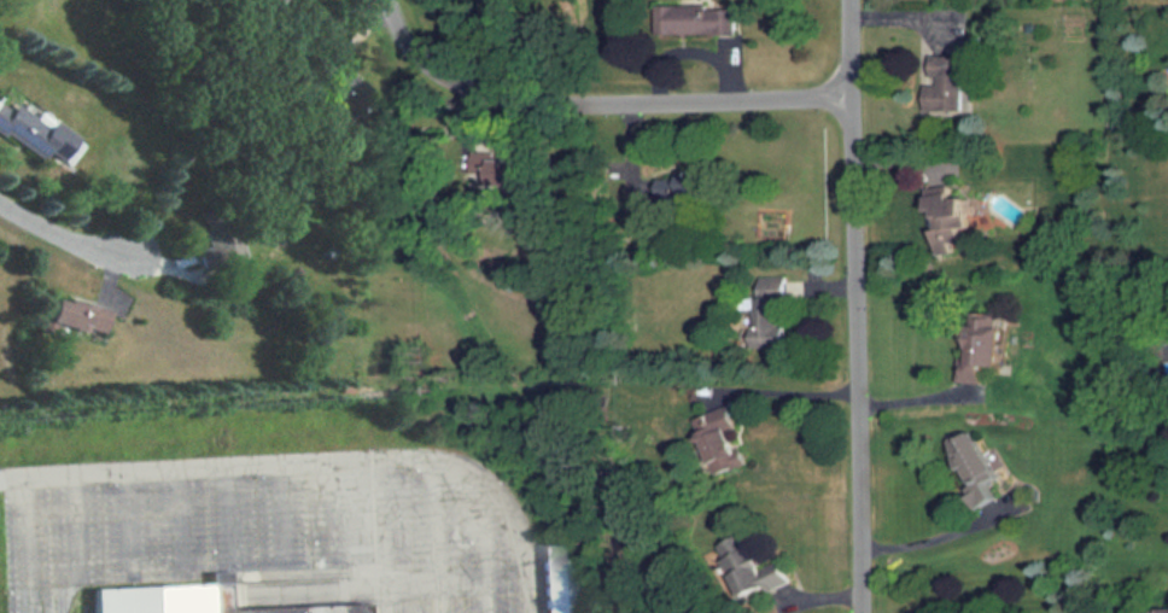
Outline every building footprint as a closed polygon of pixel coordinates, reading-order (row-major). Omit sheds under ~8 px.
[(280,0),(260,0),(264,8),(280,0)] [(734,34),(732,6),(658,7),(659,35),(734,34)] [(965,111),(965,57),(932,57),(932,86),(927,86),(927,111),(965,111)] [(43,163),(65,133),(8,93),(0,105),(0,133),(43,163)] [(660,202),(709,202),(709,173),(660,173),(660,202)] [(933,186),(941,259),(975,255),(968,199),(957,200),(954,183),(933,186)] [(203,273),(239,261),(221,208),(198,215),(200,224),(189,228),(203,273)] [(753,348),(788,348),(788,276),(759,276),(759,298),(742,298),(742,339),(753,339),(753,348)] [(112,308),(58,294),(51,321),(106,334),(112,308)] [(992,385),(993,334),(966,333),(964,384),(992,385)] [(717,474),(751,465),(734,403),(699,414),(717,474)] [(1006,496),(975,430),(950,442),(981,508),(1006,496)] [(545,612),(574,612),(571,554),(556,555),(555,543),(541,544),(545,612)] [(798,580),(787,559),(770,567),(764,555),(740,567),(757,601),(798,580)] [(368,602),(368,612),(95,612),(94,586),(211,583),(210,571),(230,571),(232,608),(368,602)]
